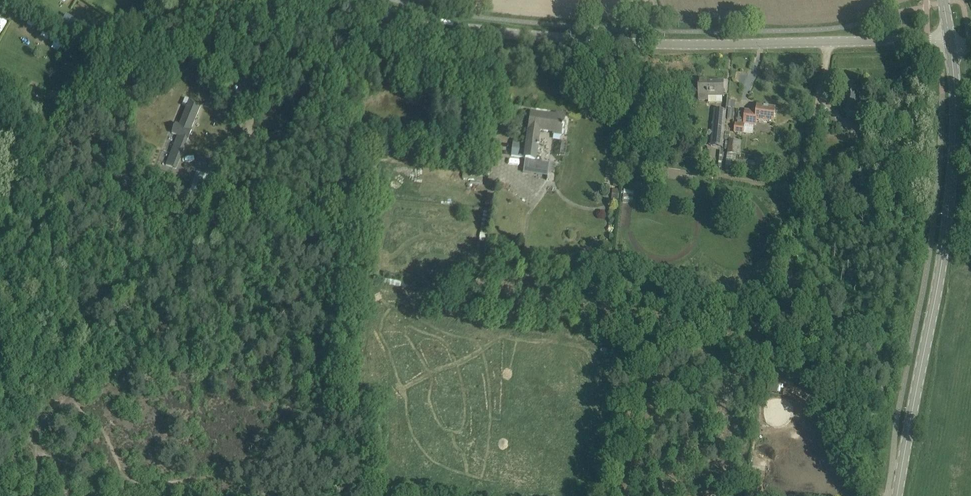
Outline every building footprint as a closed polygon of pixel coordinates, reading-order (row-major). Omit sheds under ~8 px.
[(708,81),(699,81),(698,98),(707,99),(707,95),(723,95),(723,83),(708,83),(708,81)] [(47,96),(56,99),(59,91),(50,88),(47,96)] [(845,89),(844,113),(857,114),(859,90),(845,89)] [(191,129),(201,106),(201,105),(189,100),(179,123),(176,122),(171,133),(177,135),(166,164),(176,169),(192,130),(191,129)] [(96,103),(96,101),(84,103),(85,114),(97,112),(106,110),(104,102),(96,103)] [(757,112),(746,111),(745,113),(744,124),(735,123),(734,133),(743,134),(743,132),(744,124),(754,125),(757,125),(757,121),(773,122),(775,109),(757,107),(757,112)] [(714,109),(710,147),(722,148),(723,140),(724,132),(727,111),(714,109)] [(529,142),(525,142),(512,140),(510,156),(524,158),(523,171),(547,174),(549,162),(536,160),(538,144),(539,130),(552,131),(552,132),(560,133),(560,127),(563,128),(565,115),(551,113),(551,116),(531,113),(528,129),(530,129),(529,142)] [(287,122),(286,131),(286,132),(299,133),(300,123),(287,122)] [(741,141),(729,139),(729,140),(727,154),(735,155),(736,155),(737,148),(740,148),(741,141)] [(733,168),(735,155),(727,154),(725,167),(730,168),(733,168)] [(734,169),(755,173),(756,167),(759,168),(761,158),(757,157),(757,160),(754,160),(754,162),(756,162),(756,164),(754,164),(754,165),(735,163),(734,169)] [(190,192),(205,197),(211,176),(205,174),(205,175),(197,172),(190,192)] [(176,185),(172,195),(181,199),(185,188),(176,185)] [(634,202),(634,189),(623,189),(623,202),(634,202)] [(371,262),(366,266),(374,278),(379,275),(371,262)] [(487,286),(498,276),(502,272),(497,266),(493,270),(487,275),(488,276),(483,281),(479,277),(476,280),(480,285),(483,282),(487,286)]
